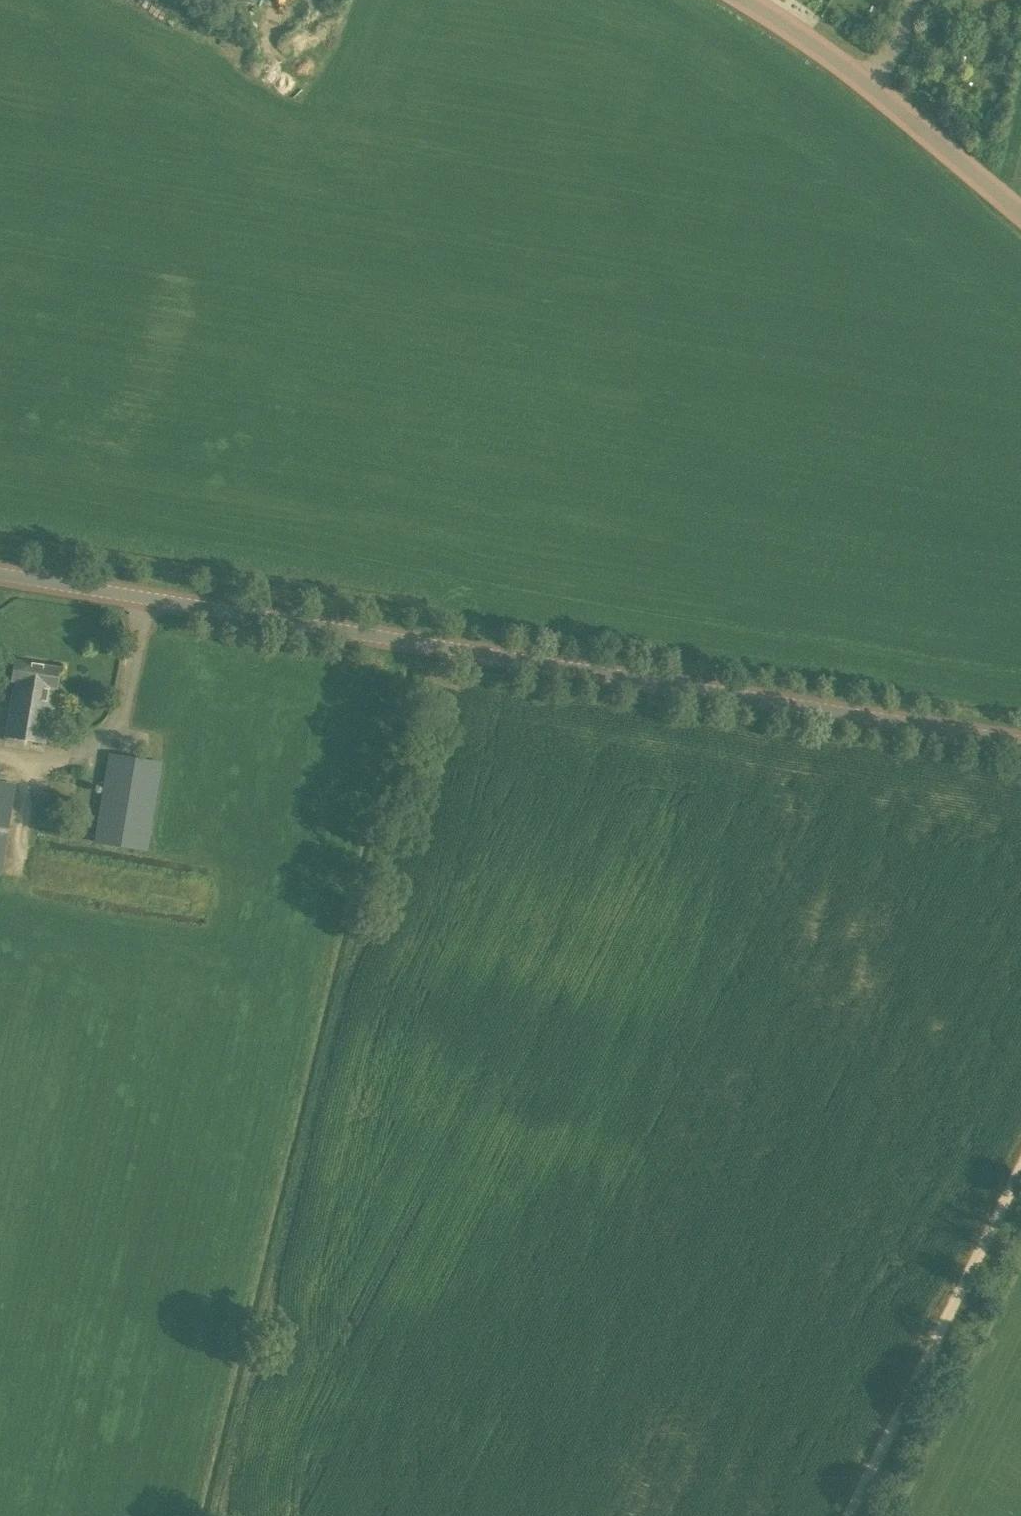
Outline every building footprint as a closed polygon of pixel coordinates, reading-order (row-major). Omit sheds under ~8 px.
[(57,689),(60,667),(16,660),(12,682),(14,682),(5,737),(45,743),(54,688),(57,689)] [(148,852),(163,762),(108,753),(93,842),(148,852)] [(2,876),(17,784),(0,781),(0,875),(2,876)]
